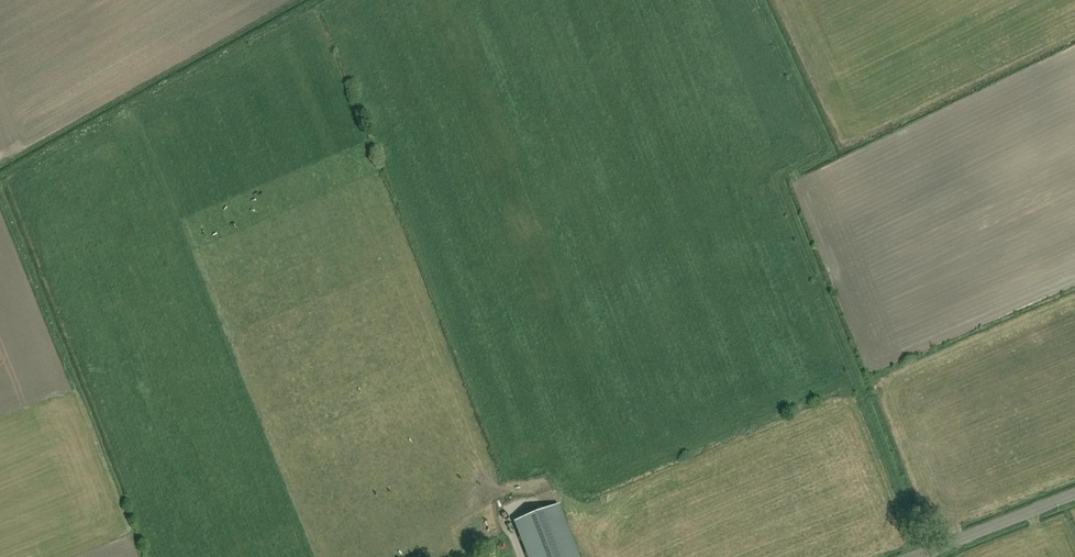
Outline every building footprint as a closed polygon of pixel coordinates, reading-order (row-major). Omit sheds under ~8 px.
[(530,556),(578,556),(558,505),(517,521),(530,556)]
